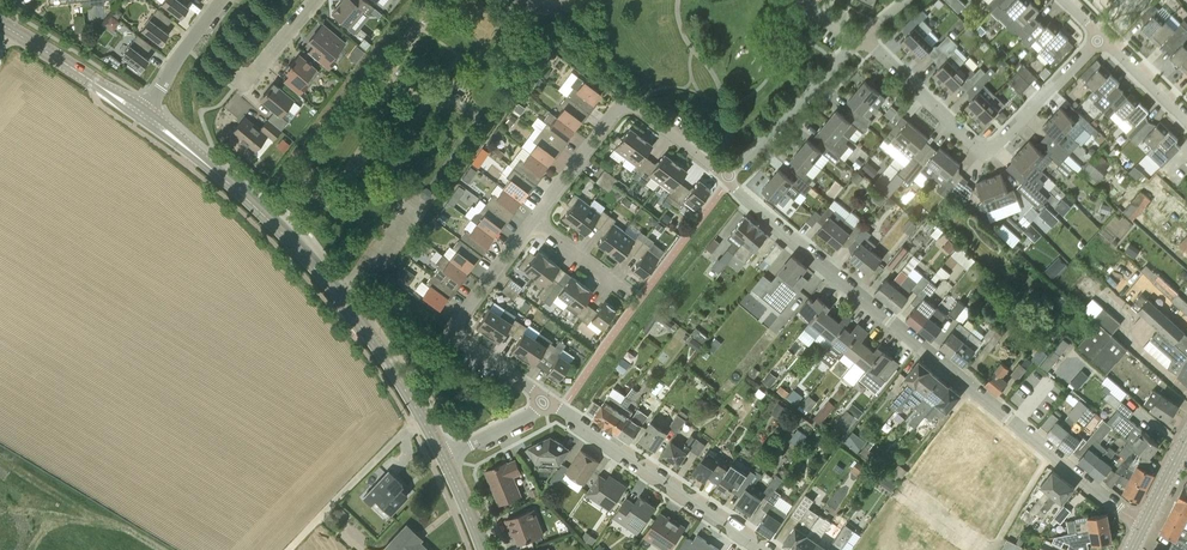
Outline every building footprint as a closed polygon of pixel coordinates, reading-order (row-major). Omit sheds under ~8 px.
[(189,6),(184,3),(187,0),(164,0),(161,3),(181,18),(189,6)] [(365,0),(352,0),(343,0),(332,13),(348,27),(362,10),(369,15),(375,8),(365,0)] [(960,0),(946,0),(958,12),(965,5),(960,0)] [(987,6),(992,11),(1004,0),(992,0),(987,6)] [(1031,2),(1029,0),(1004,0),(1001,3),(992,11),(992,13),(997,18),(999,18),(1007,26),(1015,18),(1031,2)] [(1030,32),(1040,22),(1034,16),(1040,10),(1031,2),(1015,18),(1007,26),(1013,32),(1020,33),(1024,38),(1025,37),(1030,32)] [(1151,37),(1172,15),(1164,6),(1160,10),(1154,5),(1142,17),(1147,23),(1142,28),(1151,37)] [(117,8),(112,14),(118,18),(122,12),(117,8)] [(161,44),(169,33),(165,29),(172,19),(157,8),(141,29),(161,44)] [(910,51),(925,36),(933,28),(924,19),(928,15),(923,10),(911,19),(905,25),(911,31),(901,42),(910,51)] [(1172,15),(1151,37),(1160,46),(1165,40),(1171,45),(1186,29),(1172,15)] [(1044,46),(1060,30),(1051,21),(1045,27),(1040,22),(1030,32),(1025,37),(1031,43),(1036,38),(1044,46)] [(982,35),(986,31),(980,25),(976,30),(982,35)] [(326,31),(320,27),(309,40),(314,45),(308,52),(328,69),(335,61),(331,58),(345,42),(331,31),(326,31)] [(964,32),(970,36),(974,31),(968,27),(964,32)] [(106,29),(99,40),(107,44),(113,33),(106,29)] [(1186,29),(1171,45),(1176,51),(1171,57),(1180,65),(1186,58),(1186,29)] [(953,38),(958,34),(954,30),(950,34),(953,38)] [(1039,52),(1053,66),(1071,48),(1069,46),(1069,42),(1068,40),(1069,39),(1060,30),(1044,46),(1039,52)] [(141,70),(149,59),(145,55),(152,46),(138,34),(121,55),(129,61),(127,64),(137,71),(139,68),(141,70)] [(943,50),(953,40),(948,35),(938,45),(943,50)] [(925,36),(910,51),(920,60),(934,46),(925,36)] [(371,43),(364,38),(359,44),(366,49),(371,43)] [(957,68),(965,61),(954,49),(958,45),(953,40),(943,50),(948,55),(948,59),(933,74),(943,83),(957,68)] [(353,50),(361,56),(365,52),(357,45),(353,50)] [(998,53),(1004,58),(1008,53),(1002,48),(998,53)] [(319,71),(298,54),(290,64),(289,64),(283,71),(287,74),(287,73),(289,75),(283,81),(299,95),(319,71)] [(101,57),(116,68),(120,62),(111,55),(101,57)] [(998,62),(998,65),(1001,68),(1004,68),(1007,65),(1007,61),(1004,59),(1001,59),(998,62)] [(976,82),(986,72),(981,67),(976,72),(965,61),(957,68),(943,83),(952,92),(962,82),(969,89),(976,82)] [(1021,62),(1015,68),(1018,72),(1019,73),(1025,66),(1021,62)] [(547,77),(551,72),(543,65),(539,71),(547,77)] [(1096,90),(1111,74),(1102,65),(1096,71),(1091,66),(1081,76),(1096,90)] [(1017,72),(1030,84),(1037,77),(1025,66),(1019,73),(1018,72),(1017,72)] [(991,67),(986,72),(991,77),(996,71),(991,67)] [(981,87),(991,77),(986,72),(976,82),(981,87)] [(1021,93),(1030,84),(1017,72),(1009,81),(1021,93)] [(1104,110),(1120,93),(1115,88),(1120,82),(1111,74),(1096,90),(1100,94),(1094,101),(1104,110)] [(543,81),(536,76),(532,81),(539,86),(543,81)] [(566,96),(589,113),(597,104),(594,102),(601,94),(578,76),(571,85),(573,87),(566,96)] [(887,98),(865,80),(857,91),(872,103),(877,107),(878,108),(887,98)] [(990,100),(980,91),(982,89),(981,87),(976,82),(969,89),(976,95),(966,106),(975,115),(990,100)] [(275,112),(268,119),(281,130),(288,122),(280,115),(294,99),(274,83),(260,99),(275,112)] [(1116,110),(1124,118),(1140,102),(1131,93),(1128,96),(1123,91),(1124,91),(1123,90),(1120,93),(1104,110),(1110,116),(1116,110)] [(877,107),(872,103),(857,91),(849,101),(854,106),(850,111),(854,115),(868,126),(873,120),(870,117),(877,107)] [(1003,102),(995,94),(990,100),(975,115),(985,124),(988,121),(990,121),(990,119),(1003,106),(1003,102)] [(582,123),(589,113),(566,96),(559,105),(563,108),(557,117),(574,130),(580,122),(582,123)] [(1149,111),(1140,102),(1124,118),(1118,124),(1127,132),(1126,134),(1132,140),(1149,122),(1144,116),(1149,111)] [(522,115),(527,109),(519,103),(514,109),(522,115)] [(1052,117),(1067,131),(1081,145),(1092,134),(1079,122),(1084,117),(1073,107),(1067,113),(1061,107),(1052,117)] [(854,115),(850,111),(845,117),(837,110),(828,120),(850,138),(858,127),(864,132),(868,126),(854,115)] [(888,123),(894,127),(898,122),(903,116),(897,111),(891,118),(888,123)] [(574,130),(557,117),(550,112),(543,120),(546,123),(540,132),(563,149),(570,139),(568,138),(574,130)] [(517,119),(511,114),(506,122),(511,126),(517,119)] [(281,130),(268,119),(260,129),(245,117),(231,134),(239,141),(237,143),(244,149),(246,147),(253,153),(267,136),(273,140),(281,130)] [(1058,141),(1067,131),(1052,117),(1043,126),(1058,141)] [(1096,136),(1099,132),(1095,127),(1084,117),(1079,122),(1092,134),(1093,133),(1096,136)] [(846,142),(850,138),(828,120),(820,130),(826,135),(821,141),(826,144),(841,157),(850,145),(846,142)] [(906,144),(919,129),(908,121),(904,126),(898,122),(894,127),(884,139),(890,144),(891,142),(901,150),(906,144)] [(1154,147),(1169,130),(1160,122),(1155,127),(1149,122),(1132,140),(1138,145),(1145,138),(1154,147)] [(625,158),(641,137),(630,128),(622,139),(618,136),(613,142),(617,145),(614,149),(625,158)] [(929,138),(919,129),(901,150),(912,158),(899,173),(905,178),(920,159),(915,154),(929,138)] [(1169,130),(1154,147),(1162,155),(1157,160),(1163,165),(1178,150),(1173,145),(1178,139),(1169,130)] [(555,159),(563,149),(540,132),(533,141),(537,144),(530,153),(547,165),(553,157),(555,159)] [(640,174),(650,160),(644,156),(652,145),(641,137),(625,158),(636,166),(634,169),(640,174)] [(276,145),(284,152),(290,144),(283,138),(276,145)] [(826,144),(821,141),(816,146),(808,139),(800,149),(814,162),(822,152),(836,163),(841,157),(826,144)] [(1049,155),(1045,155),(1030,140),(1021,150),(1036,164),(1037,166),(1042,170),(1053,159),(1049,155)] [(1054,150),(1064,159),(1069,154),(1058,145),(1054,150)] [(479,167),(489,152),(482,147),(472,162),(479,167)] [(497,147),(494,152),(501,157),(504,153),(497,147)] [(950,155),(940,147),(926,164),(920,159),(905,178),(911,183),(921,171),(931,179),(934,175),(950,155)] [(806,172),(814,162),(800,149),(791,160),(797,165),(792,170),(797,174),(810,184),(814,178),(806,172)] [(1049,199),(1027,178),(1026,177),(1037,166),(1036,164),(1021,150),(1011,159),(1020,168),(1014,175),(1022,182),(1044,203),(1049,199)] [(1053,159),(1059,165),(1057,167),(1067,176),(1074,169),(1064,159),(1054,150),(1049,155),(1053,159)] [(1080,172),(1095,185),(1098,182),(1107,172),(1127,188),(1131,182),(1133,181),(1114,164),(1098,152),(1091,159),(1083,169),(1080,172)] [(541,173),(547,165),(530,153),(524,161),(520,158),(513,168),(536,185),(543,175),(541,173)] [(1070,153),(1066,159),(1080,169),(1084,163),(1070,153)] [(660,184),(675,163),(664,154),(656,165),(650,160),(640,174),(636,179),(644,185),(651,177),(660,184)] [(934,175),(946,186),(951,180),(957,185),(964,176),(956,169),(960,164),(950,155),(934,175)] [(861,164),(856,160),(853,164),(858,168),(861,164)] [(862,167),(867,172),(873,165),(868,161),(862,167)] [(668,208),(671,204),(685,186),(679,182),(687,171),(675,163),(660,184),(670,192),(665,199),(665,200),(662,204),(668,208)] [(1129,172),(1136,179),(1142,172),(1135,165),(1129,172)] [(466,172),(473,177),(477,171),(471,166),(466,172)] [(528,195),(536,185),(513,168),(506,177),(510,180),(503,188),(520,201),(526,193),(528,195)] [(600,175),(613,185),(617,179),(604,169),(600,175)] [(797,174),(792,170),(788,176),(780,169),(771,179),(786,191),(792,184),(806,195),(813,186),(810,184),(797,174)] [(864,177),(859,172),(852,180),(858,184),(864,177)] [(989,177),(1000,206),(1018,199),(1015,190),(1008,192),(1001,173),(989,177)] [(613,185),(600,175),(595,181),(608,191),(613,185)] [(962,199),(972,186),(967,182),(969,180),(964,176),(957,185),(948,196),(953,200),(957,195),(962,199)] [(987,211),(1000,206),(989,177),(976,182),(984,202),(979,204),(987,211)] [(777,201),(786,191),(771,179),(763,189),(777,201)] [(685,186),(671,204),(678,209),(683,201),(695,210),(708,192),(708,193),(711,189),(699,180),(691,191),(685,186)] [(948,196),(957,185),(951,180),(946,186),(941,192),(947,197),(948,196)] [(1039,209),(1044,203),(1022,182),(1017,188),(1039,209)] [(459,185),(452,195),(458,199),(465,189),(459,185)] [(514,209),(520,201),(503,188),(497,197),(493,194),(486,203),(509,220),(516,210),(514,209)] [(622,195),(619,189),(616,191),(614,193),(617,198),(622,195)] [(888,197),(879,190),(872,198),(881,205),(888,197)] [(1133,221),(1151,200),(1141,191),(1131,202),(1122,211),(1133,221)] [(574,226),(590,205),(578,196),(575,200),(571,197),(566,204),(570,207),(562,217),(574,226)] [(632,201),(625,196),(621,201),(628,206),(632,201)] [(889,206),(894,205),(896,202),(890,197),(886,202),(889,206)] [(1069,214),(1073,204),(1061,199),(1057,209),(1069,214)] [(502,230),(509,220),(486,203),(479,212),(475,214),(471,219),(477,223),(477,224),(493,237),(499,229),(502,230)] [(1113,206),(1105,204),(1103,212),(1110,214),(1113,206)] [(599,228),(609,215),(603,210),(600,213),(590,205),(574,226),(585,234),(593,224),(599,228)] [(828,239),(845,218),(830,205),(821,215),(817,220),(823,224),(818,230),(828,239)] [(817,220),(821,215),(816,210),(807,221),(813,226),(817,220)] [(445,225),(449,219),(447,217),(441,212),(437,219),(443,223),(445,225)] [(608,252),(624,231),(613,223),(616,220),(609,215),(599,228),(605,233),(597,243),(608,252)] [(658,220),(652,216),(647,222),(654,227),(658,220)] [(734,254),(758,226),(746,216),(728,238),(733,242),(728,248),(720,259),(718,257),(712,264),(721,271),(728,261),(734,254)] [(849,246),(864,227),(858,222),(855,226),(845,218),(828,239),(839,247),(843,241),(849,246)] [(912,230),(917,224),(910,218),(905,225),(912,230)] [(665,227),(658,222),(655,227),(661,232),(665,227)] [(1000,228),(1010,235),(1014,229),(1004,222),(1000,228)] [(487,244),(493,237),(477,224),(470,232),(466,229),(459,239),(482,256),(490,246),(487,244)] [(1033,224),(1027,230),(1037,239),(1043,233),(1033,224)] [(1181,224),(1170,236),(1179,244),(1179,245),(1186,253),(1186,229),(1181,224)] [(734,254),(728,261),(739,270),(769,234),(758,226),(734,254)] [(938,226),(932,234),(937,238),(944,230),(938,226)] [(860,265),(872,250),(876,245),(868,238),(872,233),(864,227),(849,246),(854,250),(850,256),(860,265)] [(634,254),(647,236),(641,231),(635,239),(624,231),(608,252),(620,260),(628,250),(634,254)] [(647,236),(634,254),(639,259),(632,269),(643,278),(646,275),(659,257),(648,249),(654,241),(647,236)] [(712,252),(720,243),(714,238),(706,247),(712,252)] [(482,256),(459,239),(446,257),(467,272),(473,264),(475,266),(482,256)] [(943,246),(950,253),(957,245),(950,239),(943,246)] [(1132,241),(1127,250),(1137,256),(1142,248),(1132,241)] [(771,265),(784,248),(777,243),(764,259),(771,265)] [(903,244),(895,255),(902,261),(910,250),(903,244)] [(968,269),(976,259),(960,245),(952,254),(968,269)] [(872,250),(860,265),(870,273),(875,267),(880,272),(884,267),(879,263),(882,258),(872,250)] [(535,277),(549,259),(538,251),(535,255),(530,251),(518,267),(523,271),(524,269),(535,277)] [(446,257),(443,254),(442,254),(436,263),(439,265),(432,274),(455,292),(463,282),(461,280),(467,272),(446,257)] [(801,273),(807,267),(793,255),(772,281),(764,273),(752,288),(761,295),(767,288),(787,305),(809,279),(808,279),(807,281),(800,276),(802,274),(801,273)] [(893,271),(902,261),(895,255),(886,265),(893,271)] [(544,300),(549,294),(558,282),(552,277),(560,267),(549,259),(535,277),(546,285),(537,296),(544,300)] [(1061,270),(1053,262),(1043,272),(1051,280),(1061,270)] [(1147,264),(1141,270),(1153,281),(1152,282),(1186,314),(1186,303),(1159,276),(1160,275),(1155,271),(1155,272),(1147,264)] [(398,276),(408,284),(414,276),(404,268),(398,276)] [(897,287),(908,274),(902,269),(891,282),(886,278),(875,291),(887,301),(897,287)] [(448,302),(455,292),(432,274),(425,284),(422,281),(415,289),(423,295),(440,308),(446,300),(448,302)] [(918,294),(930,279),(924,274),(918,281),(908,274),(897,287),(887,301),(899,312),(910,298),(907,295),(912,289),(918,294)] [(558,282),(549,294),(544,300),(550,305),(558,294),(568,302),(582,284),(571,276),(564,286),(558,282)] [(506,284),(518,293),(523,287),(511,278),(506,284)] [(938,286),(935,284),(930,279),(918,294),(917,295),(911,302),(916,306),(906,318),(919,328),(937,307),(928,299),(938,286)] [(513,299),(518,293),(506,284),(501,290),(513,299)] [(582,319),(591,307),(585,303),(593,292),(582,284),(568,302),(565,306),(576,314),(582,319)] [(753,289),(741,302),(770,328),(782,315),(753,289)] [(811,320),(829,299),(823,294),(821,297),(819,295),(815,301),(810,296),(799,309),(811,320)] [(1063,299),(1058,294),(1054,298),(1059,303),(1063,299)] [(1041,295),(1033,298),(1036,307),(1044,303),(1041,295)] [(1176,325),(1177,324),(1175,323),(1174,324),(1148,299),(1147,300),(1142,295),(1132,305),(1138,310),(1186,355),(1186,334),(1176,325)] [(972,298),(968,304),(972,307),(976,302),(972,298)] [(821,331),(834,316),(828,311),(834,304),(829,299),(811,320),(806,326),(817,335),(821,331)] [(957,317),(966,304),(961,300),(951,313),(957,317)] [(591,307),(582,319),(578,324),(584,328),(586,324),(598,333),(616,309),(605,301),(597,311),(591,307)] [(966,304),(957,317),(963,323),(973,310),(966,304)] [(937,307),(919,328),(933,339),(945,324),(942,322),(948,315),(937,307)] [(1098,322),(1112,334),(1122,323),(1104,307),(1094,318),(1098,322)] [(487,335),(500,316),(489,308),(476,327),(487,335)] [(1138,310),(1137,311),(1158,331),(1151,339),(1172,358),(1168,367),(1186,380),(1186,355),(1138,310)] [(648,333),(658,319),(671,329),(672,328),(675,330),(678,327),(674,324),(661,315),(656,312),(644,329),(648,333)] [(833,341),(852,318),(846,314),(840,321),(834,316),(821,331),(833,341)] [(511,323),(500,316),(487,335),(499,342),(506,331),(512,335),(520,323),(514,318),(511,323)] [(844,351),(863,328),(858,323),(852,331),(846,326),(852,319),(852,318),(833,341),(820,356),(832,366),(844,351)] [(952,355),(971,331),(960,321),(940,346),(952,355)] [(1128,349),(1112,334),(1098,322),(1076,346),(1107,373),(1117,360),(1118,361),(1128,349)] [(522,358),(535,339),(524,331),(527,327),(520,323),(512,335),(518,339),(511,350),(522,358)] [(693,336),(696,339),(697,337),(705,344),(710,337),(697,327),(697,326),(693,323),(688,330),(694,335),(693,336)] [(1057,334),(1047,325),(1043,330),(1053,338),(1057,334)] [(988,341),(996,331),(991,327),(983,337),(988,341)] [(850,366),(868,344),(863,340),(869,332),(863,328),(844,351),(845,352),(840,358),(850,366)] [(971,331),(952,355),(964,365),(976,349),(983,340),(971,331)] [(996,331),(988,341),(983,348),(989,352),(1002,336),(996,331)] [(688,343),(694,347),(698,341),(693,337),(688,343)] [(1062,355),(1071,343),(1063,337),(1054,349),(1062,355)] [(713,352),(722,343),(717,338),(708,347),(713,352)] [(547,358),(555,346),(549,342),(546,346),(535,339),(522,358),(533,365),(541,354),(547,358)] [(868,370),(870,367),(887,347),(881,342),(875,350),(868,344),(850,366),(863,376),(868,370)] [(555,346),(547,358),(553,363),(546,374),(557,381),(570,362),(559,355),(562,350),(555,346)] [(897,367),(890,361),(893,358),(890,355),(892,352),(887,347),(870,367),(879,375),(886,381),(897,367)] [(1039,364),(1048,352),(1041,347),(1032,358),(1039,364)] [(1018,379),(1033,361),(1027,356),(1012,374),(1018,379)] [(624,373),(631,363),(624,358),(616,368),(624,373)] [(897,408),(930,368),(920,360),(905,377),(909,381),(890,405),(896,409),(897,408)] [(998,394),(1009,381),(1003,376),(1010,367),(1003,361),(985,383),(998,394)] [(761,371),(754,365),(748,373),(755,378),(761,371)] [(917,406),(939,378),(930,369),(930,368),(897,408),(899,410),(902,410),(905,407),(906,408),(911,402),(916,407),(917,406)] [(1089,376),(1082,369),(1076,376),(1084,382),(1089,376)] [(778,377),(770,371),(762,381),(770,388),(778,377)] [(916,427),(926,415),(950,386),(939,378),(917,406),(921,409),(910,422),(916,427)] [(789,391),(781,385),(777,390),(786,396),(789,391)] [(950,386),(926,415),(931,419),(937,413),(942,417),(961,394),(950,385),(950,386)] [(605,425),(625,395),(626,394),(614,386),(601,405),(595,401),(588,412),(594,416),(593,417),(605,425)] [(766,393),(759,388),(755,393),(762,398),(766,393)] [(1071,391),(1080,399),(1082,397),(1073,389),(1071,391)] [(1160,394),(1154,390),(1145,403),(1151,408),(1169,420),(1178,405),(1161,393),(1160,394)] [(791,392),(787,397),(796,405),(801,400),(791,392)] [(617,434),(629,416),(633,410),(628,407),(633,400),(625,395),(605,425),(617,434)] [(704,410),(709,402),(702,397),(697,405),(704,410)] [(815,404),(808,398),(801,405),(808,411),(809,411),(815,404)] [(1059,421),(1061,419),(1052,412),(1041,425),(1049,431),(1047,433),(1058,442),(1080,415),(1088,406),(1080,399),(1068,414),(1069,415),(1064,420),(1065,421),(1062,424),(1059,421)] [(787,408),(777,401),(769,413),(779,419),(787,408)] [(1144,453),(1148,457),(1159,443),(1142,429),(1137,425),(1129,418),(1134,412),(1121,401),(1115,407),(1124,414),(1114,426),(1113,427),(1117,431),(1129,441),(1136,447),(1144,453)] [(825,418),(832,411),(825,405),(819,412),(825,418)] [(629,416),(617,434),(630,442),(646,420),(641,416),(644,412),(639,408),(632,418),(629,416)] [(843,432),(856,415),(848,408),(834,425),(843,432)] [(1060,417),(1063,413),(1057,408),(1054,412),(1060,417)] [(678,413),(686,418),(688,414),(680,409),(678,413)] [(677,432),(686,418),(678,413),(669,427),(677,432)] [(1076,453),(1087,440),(1078,432),(1088,421),(1080,415),(1058,442),(1070,452),(1072,450),(1076,453)] [(656,448),(667,430),(652,420),(641,438),(656,448)] [(1090,469),(1107,449),(1101,444),(1101,441),(1112,427),(1104,420),(1102,422),(1087,440),(1076,453),(1081,457),(1079,459),(1090,469)] [(807,435),(798,428),(790,440),(800,446),(807,435)] [(946,436),(955,443),(961,436),(952,429),(946,436)] [(855,449),(863,439),(853,430),(845,440),(855,449)] [(678,464),(689,448),(696,437),(691,434),(682,447),(672,440),(663,453),(678,464)] [(833,441),(824,434),(818,443),(827,450),(833,441)] [(559,464),(569,449),(551,437),(529,448),(537,463),(559,464)] [(869,458),(875,452),(870,448),(877,440),(874,437),(861,451),(869,458)] [(699,454),(706,444),(700,440),(699,439),(692,450),(699,454)] [(979,452),(994,463),(1000,455),(981,441),(975,448),(970,444),(964,452),(974,459),(979,452)] [(1125,459),(1129,455),(1136,447),(1129,441),(1119,453),(1125,459)] [(1106,482),(1115,471),(1111,467),(1112,466),(1108,462),(1116,451),(1110,446),(1107,449),(1090,469),(1102,479),(1106,482)] [(718,482),(730,464),(716,455),(717,453),(709,448),(692,473),(704,482),(709,476),(718,482)] [(584,484),(599,461),(581,450),(569,467),(563,463),(549,483),(556,488),(567,472),(584,484)] [(1156,463),(1148,457),(1144,453),(1140,461),(1135,472),(1128,468),(1134,458),(1129,455),(1125,459),(1115,471),(1147,486),(1154,473),(1152,472),(1156,463)] [(521,473),(516,459),(508,463),(508,462),(486,471),(499,504),(521,495),(514,476),(521,473)] [(865,466),(857,461),(850,471),(858,476),(865,466)] [(749,468),(746,473),(740,469),(732,463),(731,465),(730,464),(718,482),(714,488),(726,496),(731,488),(741,494),(756,473),(749,468)] [(899,481),(908,470),(899,463),(890,474),(899,481)] [(1005,481),(1019,487),(1026,469),(1012,463),(1005,481)] [(1037,512),(1063,478),(1053,470),(1040,486),(1045,490),(1029,511),(1027,509),(1020,516),(1025,520),(1028,522),(1037,512)] [(386,518),(407,495),(399,487),(402,484),(388,471),(364,497),(371,504),(376,499),(390,512),(385,517),(386,518)] [(1140,500),(1147,486),(1115,471),(1106,482),(1106,483),(1111,487),(1117,480),(1128,486),(1124,492),(1140,500)] [(884,486),(889,478),(883,473),(878,481),(884,486)] [(606,480),(599,474),(587,492),(610,508),(626,486),(610,475),(606,480)] [(768,499),(775,489),(783,479),(777,474),(764,491),(751,482),(736,503),(751,513),(762,497),(761,496),(762,495),(768,499)] [(1063,478),(1037,512),(1042,516),(1056,499),(1062,503),(1074,488),(1063,478)] [(835,519),(852,486),(843,481),(825,513),(835,519)] [(1019,486),(1010,501),(1018,505),(1027,490),(1019,486)] [(538,487),(530,490),(532,497),(541,493),(538,487)] [(775,489),(768,499),(764,505),(769,509),(758,526),(771,535),(785,516),(772,507),(781,494),(775,489)] [(821,514),(809,507),(815,499),(806,493),(792,514),(800,519),(783,543),(793,549),(795,549),(796,549),(821,514)] [(1181,493),(1174,507),(1186,513),(1186,496),(1181,493)] [(655,506),(639,496),(634,503),(627,497),(613,517),(637,533),(655,506)] [(971,502),(964,519),(972,522),(978,505),(971,502)] [(1060,524),(1071,510),(1065,504),(1054,517),(1055,518),(1054,520),(1060,524)] [(1174,507),(1167,519),(1186,529),(1186,513),(1174,507)] [(519,544),(543,534),(534,509),(506,520),(512,536),(516,535),(519,544)] [(660,512),(644,536),(664,549),(669,549),(685,527),(674,519),(673,521),(660,512)] [(1069,534),(1110,526),(1107,513),(1087,516),(1087,520),(1075,522),(1075,519),(1067,520),(1069,534)] [(797,549),(810,549),(831,520),(821,514),(796,549),(797,549)] [(831,520),(811,549),(827,549),(843,529),(846,524),(849,520),(843,516),(837,525),(831,520)] [(1167,519),(1161,531),(1175,538),(1170,548),(1173,549),(1186,549),(1186,544),(1186,543),(1186,541),(1186,529),(1167,519)] [(413,535),(415,532),(407,524),(385,548),(387,549),(428,549),(413,535)] [(827,549),(836,549),(838,547),(842,547),(854,530),(846,524),(843,529),(827,549)] [(1110,526),(1069,534),(1055,536),(1053,541),(1062,546),(1065,541),(1073,544),(1091,541),(1092,544),(1112,540),(1110,526)] [(938,531),(929,527),(921,543),(935,549),(938,544),(933,542),(938,531)] [(597,538),(586,530),(582,537),(592,546),(597,538)] [(721,547),(711,540),(708,543),(706,541),(707,538),(699,532),(697,535),(693,541),(687,537),(678,549),(679,549),(719,549),(721,547)] [(877,548),(881,540),(868,534),(861,549),(867,549),(869,545),(877,548)] [(1024,538),(1019,536),(1016,542),(1021,545),(1024,538)] [(1022,546),(1007,539),(1003,548),(1008,549),(1020,549),(1022,546)]
